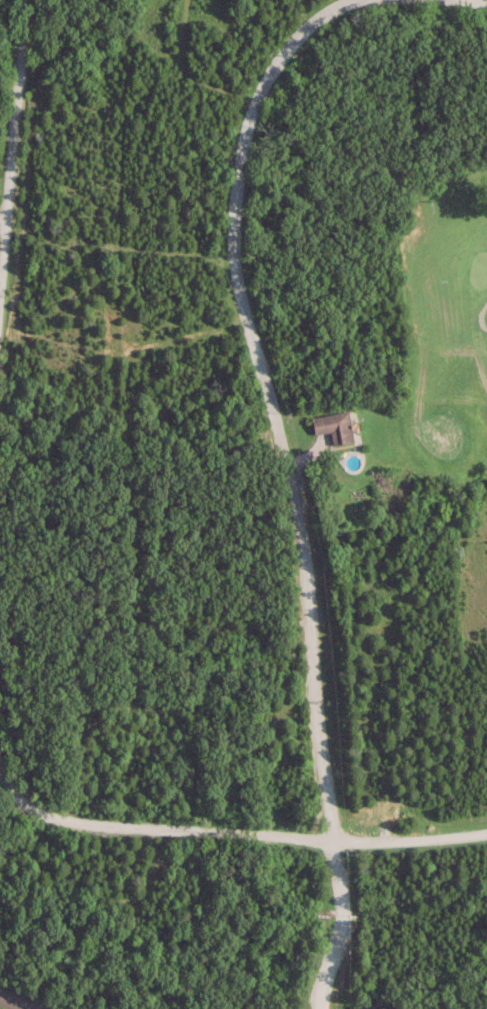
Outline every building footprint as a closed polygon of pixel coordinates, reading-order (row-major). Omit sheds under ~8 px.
[(354,442),(349,410),(311,416),(314,433),(330,431),(332,445),(354,442)]
